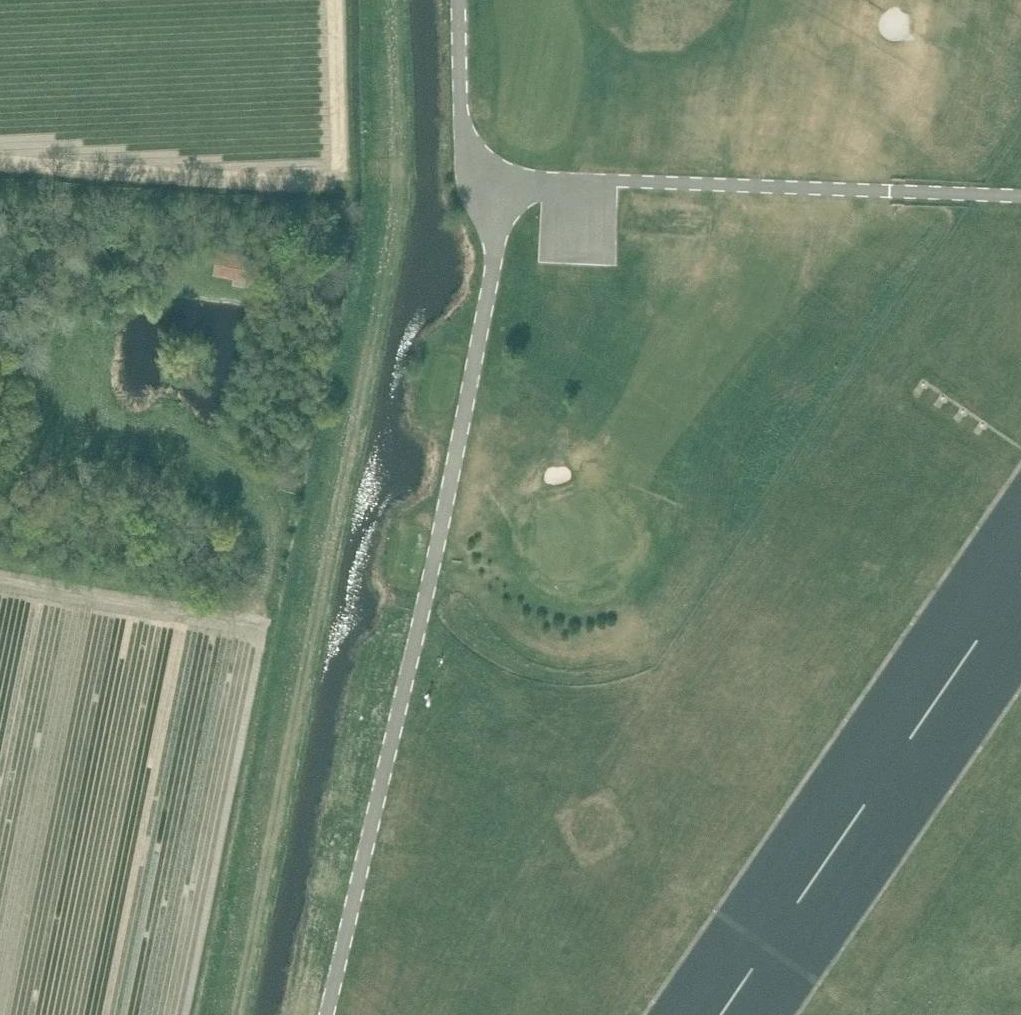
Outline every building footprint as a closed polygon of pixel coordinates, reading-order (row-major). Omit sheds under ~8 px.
[(228,264),(225,274),(261,281),(265,259),(223,250),(221,262),(228,264)]
